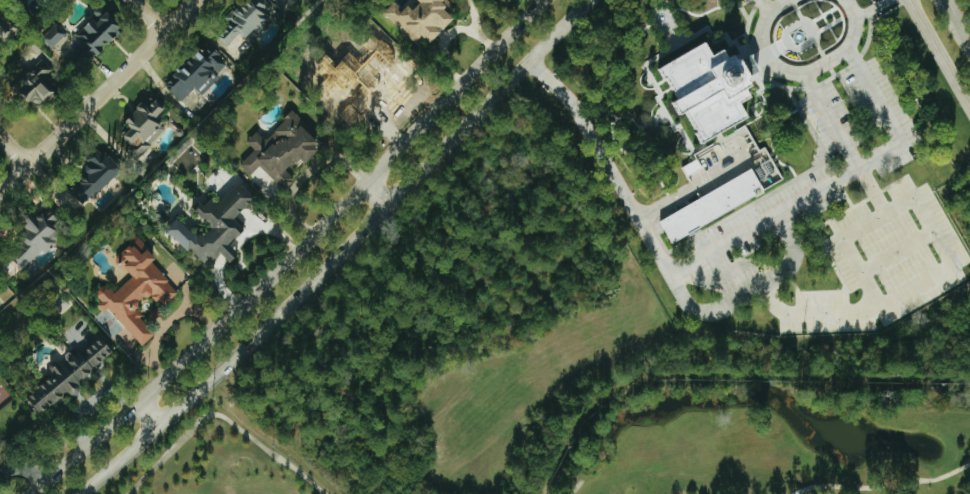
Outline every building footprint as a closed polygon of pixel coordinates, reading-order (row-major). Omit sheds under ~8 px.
[(251,41),(275,17),(269,11),(274,6),(269,0),(251,0),(232,19),(235,22),(220,37),(229,46),(243,32),(251,41)] [(447,6),(452,0),(423,0),(424,1),(417,9),(412,4),(405,11),(399,5),(390,15),(419,43),(426,34),(434,42),(458,16),(447,6)] [(8,44),(22,32),(0,8),(0,36),(8,44)] [(126,32),(108,8),(76,33),(88,50),(87,51),(92,58),(126,32)] [(56,25),(43,38),(53,48),(66,35),(56,25)] [(184,101),(197,86),(205,94),(220,78),(217,75),(230,62),(209,41),(167,85),(184,101)] [(702,143),(755,116),(746,99),(757,94),(753,86),(758,83),(754,75),(749,78),(745,70),(737,74),(734,68),(739,66),(730,48),(719,54),(713,41),(661,67),(678,100),(673,103),(680,115),(686,112),(702,143)] [(46,76),(54,65),(42,57),(19,88),(44,105),(58,84),(46,76)] [(150,161),(157,151),(151,146),(159,136),(155,133),(163,123),(158,119),(167,107),(157,99),(152,105),(145,100),(128,122),(132,125),(122,139),(150,161)] [(268,140),(259,131),(249,142),(257,149),(243,164),(254,174),(261,165),(287,189),(297,178),(290,171),(304,156),(310,162),(326,145),(301,123),(305,119),(295,110),(268,140)] [(87,205),(124,169),(103,147),(83,166),(91,174),(73,191),(87,205)] [(768,191),(755,168),(660,220),(673,243),(768,191)] [(202,261),(210,253),(215,258),(221,251),(233,262),(239,256),(229,247),(246,229),(236,220),(259,196),(243,181),(221,204),(214,198),(201,213),(216,227),(203,240),(179,217),(168,228),(202,261)] [(10,257),(28,269),(43,247),(51,253),(64,233),(55,227),(62,217),(48,208),(40,220),(37,217),(10,257)] [(181,291),(154,263),(159,258),(140,237),(117,258),(134,276),(116,293),(108,284),(98,294),(104,300),(102,302),(143,346),(157,333),(135,310),(152,294),(165,307),(181,291)] [(28,394),(46,414),(70,391),(76,397),(87,386),(82,382),(116,350),(102,335),(78,357),(73,352),(28,394)]
